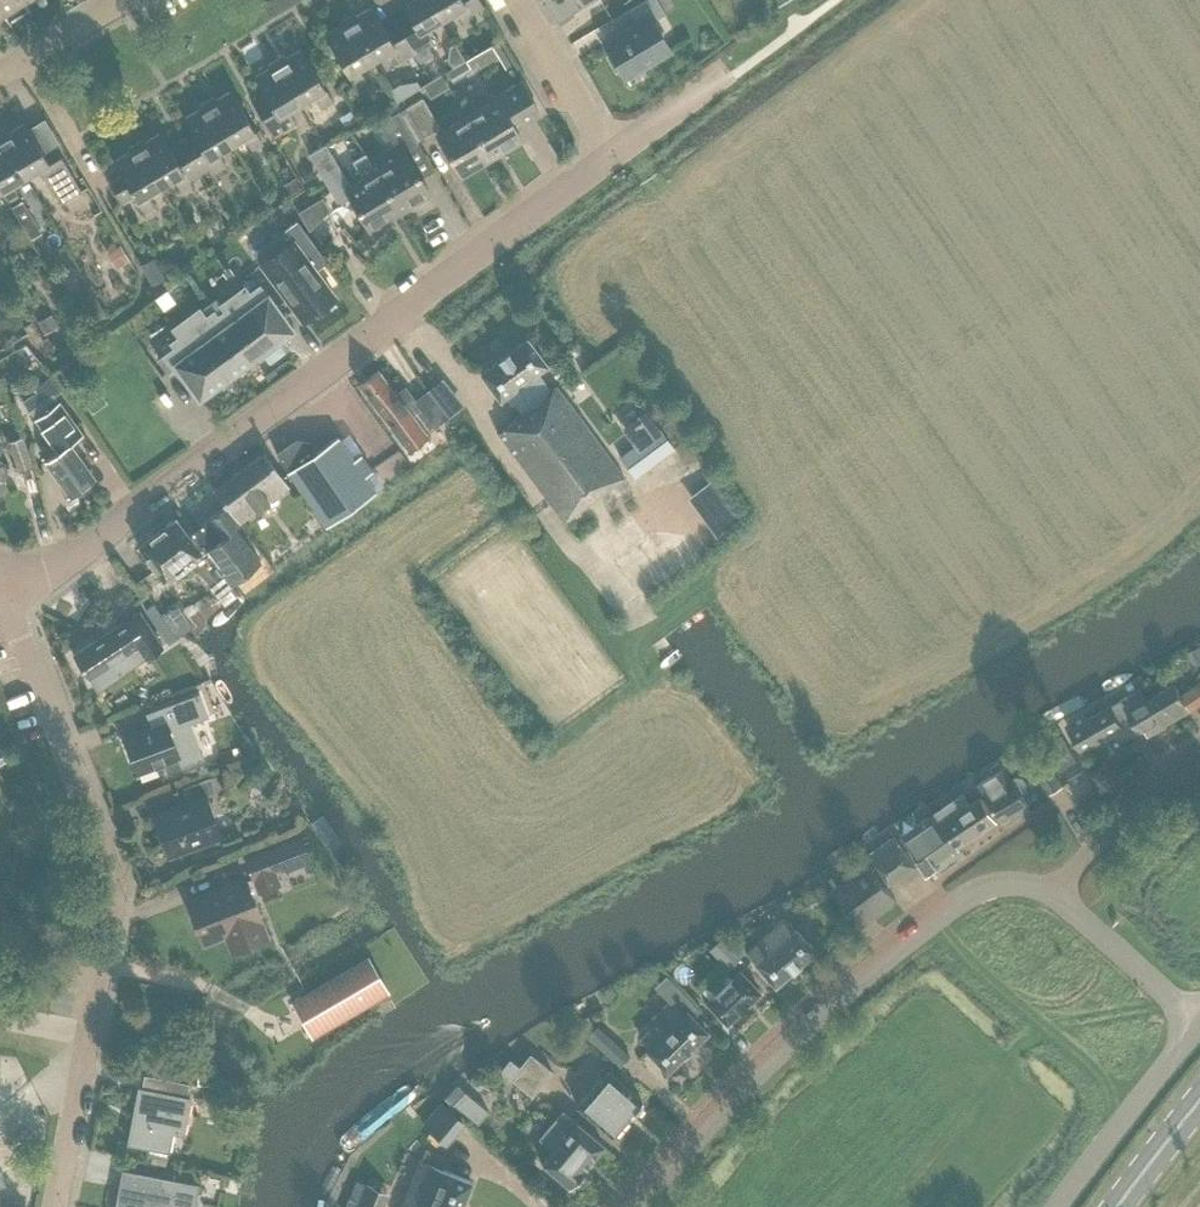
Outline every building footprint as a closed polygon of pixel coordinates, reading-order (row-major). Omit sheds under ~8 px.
[(4,14),(27,1),(26,0),(0,0),(0,7),(4,14)] [(442,19),(431,0),(399,0),(407,14),(395,21),(415,54),(414,54),(419,62),(430,55),(426,48),(437,41),(429,27),(442,19)] [(442,19),(455,12),(463,26),(474,19),(471,13),(483,6),(479,0),(431,0),(442,19)] [(652,22),(665,14),(664,13),(657,0),(646,0),(628,10),(636,24),(604,42),(625,78),(669,51),(652,22)] [(664,13),(675,7),(671,0),(657,0),(664,13)] [(355,17),(353,14),(346,18),(372,61),(384,53),(393,67),(414,54),(415,54),(395,21),(383,28),(371,7),(355,17)] [(366,83),(358,69),(372,61),(346,18),(339,23),(340,26),(324,35),(348,75),(348,76),(356,89),(366,83)] [(499,43),(492,47),(498,57),(505,69),(512,65),(505,54),(499,43)] [(465,61),(472,72),(498,57),(492,47),(491,46),(465,61)] [(283,56),(276,60),(301,103),(314,95),(322,109),(333,103),(325,89),(301,49),(285,59),(283,56)] [(288,111),(301,103),(276,60),(268,65),(270,67),(254,77),(264,94),(252,101),(274,138),(296,125),(288,111)] [(496,98),(497,99),(466,117),(491,158),(521,140),(514,129),(539,114),(521,83),(496,98)] [(214,100),(212,97),(205,102),(231,144),(244,137),(252,150),(263,144),(255,130),(254,131),(230,91),(214,100)] [(405,108),(422,138),(439,128),(422,98),(405,108)] [(217,152),(231,144),(205,102),(198,106),(199,109),(183,118),(192,134),(181,141),(204,179),(226,166),(217,152)] [(342,115),(339,118),(345,128),(356,121),(350,111),(348,112),(342,115)] [(380,123),(397,153),(414,143),(397,113),(380,123)] [(436,135),(461,176),(491,158),(466,117),(436,135)] [(0,134),(25,177),(38,169),(46,182),(61,203),(81,191),(54,147),(43,154),(25,123),(8,133),(7,130),(0,134)] [(142,140),(135,144),(160,187),(173,179),(181,193),(204,179),(181,141),(169,148),(160,133),(144,143),(142,140)] [(25,177),(0,134),(0,187),(2,190),(1,191),(9,205),(20,198),(12,185),(25,177)] [(147,195),(160,187),(135,144),(127,148),(129,151),(113,161),(122,176),(109,183),(122,204),(134,197),(137,201),(136,201),(144,215),(155,208),(147,195)] [(347,182),(325,145),(308,155),(331,192),(347,182)] [(345,189),(369,231),(399,213),(375,171),(365,154),(352,161),(362,179),(345,189)] [(429,195),(405,154),(375,171),(399,213),(429,195)] [(288,182),(284,184),(290,194),(301,187),(295,177),(292,179),(288,182)] [(322,193),(302,211),(312,221),(332,203),(322,193)] [(26,208),(15,214),(20,223),(31,216),(26,208)] [(262,263),(304,320),(333,299),(291,242),(262,263)] [(106,253),(114,268),(128,260),(119,245),(106,253)] [(147,261),(140,265),(152,285),(164,278),(152,258),(150,259),(147,261)] [(176,365),(199,396),(290,330),(259,287),(248,294),(244,288),(221,304),(225,311),(216,317),(213,312),(205,318),(198,309),(173,328),(179,336),(171,342),(175,347),(164,355),(173,367),(176,365)] [(92,292),(71,305),(85,326),(105,313),(100,305),(93,295),(93,294),(92,292)] [(51,314),(37,322),(43,334),(57,327),(54,321),(51,314)] [(32,321),(24,327),(32,338),(45,356),(50,353),(43,339),(42,339),(32,321)] [(537,373),(547,366),(527,339),(480,374),(500,401),(507,395),(521,413),(513,418),(515,421),(498,434),(564,523),(624,478),(555,387),(550,391),(537,373)] [(435,427),(436,428),(448,418),(427,391),(415,400),(405,386),(395,394),(377,371),(359,386),(407,450),(426,435),(425,434),(435,427)] [(459,408),(438,382),(427,391),(448,418),(459,408)] [(69,495),(93,477),(92,477),(104,468),(89,449),(79,458),(69,444),(83,434),(60,402),(34,420),(57,452),(44,461),(69,495)] [(632,446),(619,456),(635,478),(674,449),(659,428),(658,429),(645,411),(620,428),(632,446)] [(300,439),(276,456),(325,526),(376,491),(366,476),(373,471),(361,454),(355,458),(338,435),(317,450),(311,441),(300,439)] [(8,444),(19,473),(33,468),(22,438),(8,444)] [(263,453),(214,490),(226,506),(239,524),(288,487),(263,453)] [(8,465),(0,462),(0,490),(8,465)] [(193,532),(230,584),(230,585),(260,563),(234,529),(240,525),(239,524),(226,506),(206,521),(193,532)] [(216,594),(230,584),(193,532),(187,536),(175,519),(138,547),(164,582),(191,562),(205,581),(206,580),(216,594)] [(152,604),(143,610),(167,644),(176,637),(161,616),(159,614),(152,604)] [(166,612),(161,616),(176,637),(192,626),(177,605),(166,612)] [(155,652),(155,651),(162,647),(139,611),(73,655),(96,691),(155,652)] [(1186,653),(1194,667),(1199,664),(1199,649),(1198,646),(1195,648),(1192,650),(1186,653)] [(1153,696),(1169,723),(1190,711),(1199,704),(1199,682),(1179,695),(1173,684),(1153,696)] [(1109,705),(1067,729),(1081,753),(1123,729),(1119,722),(1129,716),(1138,732),(1145,728),(1149,735),(1169,723),(1153,696),(1145,701),(1139,690),(1120,701),(1110,706),(1109,705)] [(150,727),(123,737),(137,773),(177,758),(181,768),(204,759),(190,722),(208,715),(199,691),(144,711),(150,727)] [(1067,746),(1050,756),(1059,770),(1075,760),(1074,756),(1071,753),(1067,746)] [(1047,759),(1033,768),(1048,794),(1062,785),(1047,759)] [(1016,776),(1011,779),(1004,767),(978,783),(1002,822),(1028,806),(1020,794),(1025,791),(1026,784),(1022,778),(1016,776)] [(221,836),(206,796),(216,792),(210,777),(182,788),(187,803),(153,816),(168,856),(221,836)] [(967,807),(960,797),(933,815),(956,849),(997,821),(981,798),(967,807)] [(936,866),(935,863),(956,849),(933,815),(906,833),(913,844),(909,847),(926,873),(936,866)] [(309,859),(300,835),(243,856),(257,893),(280,885),(275,872),(309,859)] [(874,863),(890,885),(916,866),(900,845),(874,863)] [(834,889),(861,928),(896,902),(869,864),(834,889)] [(242,882),(188,903),(199,931),(203,942),(225,933),(232,951),(262,939),(251,911),(253,910),(242,882)] [(798,966),(815,951),(795,928),(794,928),(785,917),(745,952),(755,963),(754,963),(774,986),(791,971),(791,972),(798,966)] [(722,936),(708,949),(727,969),(741,957),(722,936)] [(292,1002),(312,1036),(387,992),(367,958),(292,1002)] [(760,993),(739,971),(705,1003),(726,1025),(760,993)] [(665,997),(674,1006),(671,1008),(665,1003),(649,1018),(655,1024),(640,1038),(649,1047),(646,1050),(666,1072),(707,1032),(687,1011),(692,1006),(674,988),(665,997)] [(609,1057),(617,1065),(628,1054),(596,1024),(580,1040),(604,1062),(609,1057)] [(525,1059),(519,1067),(542,1085),(552,1072),(529,1054),(527,1057),(525,1059)] [(532,1098),(542,1085),(519,1067),(508,1080),(532,1098)] [(640,1102),(642,1101),(606,1071),(576,1106),(611,1136),(631,1113),(636,1112),(641,1107),(640,1102)] [(189,1099),(186,1098),(189,1084),(144,1075),(141,1090),(140,1089),(128,1143),(167,1150),(171,1131),(182,1133),(189,1099)] [(456,1084),(444,1098),(451,1105),(453,1104),(464,1092),(456,1084)] [(453,1105),(478,1126),(488,1114),(463,1093),(453,1105)] [(585,1168),(584,1168),(603,1145),(561,1110),(558,1114),(544,1131),(558,1143),(541,1163),(569,1187),(572,1184),(577,1184),(583,1176),(582,1171),(585,1168)] [(471,1181),(420,1160),(400,1206),(460,1206),(471,1181)] [(116,1206),(193,1206),(197,1186),(164,1179),(123,1171),(116,1206)] [(390,1193),(366,1183),(356,1206),(384,1206),(390,1193)]
